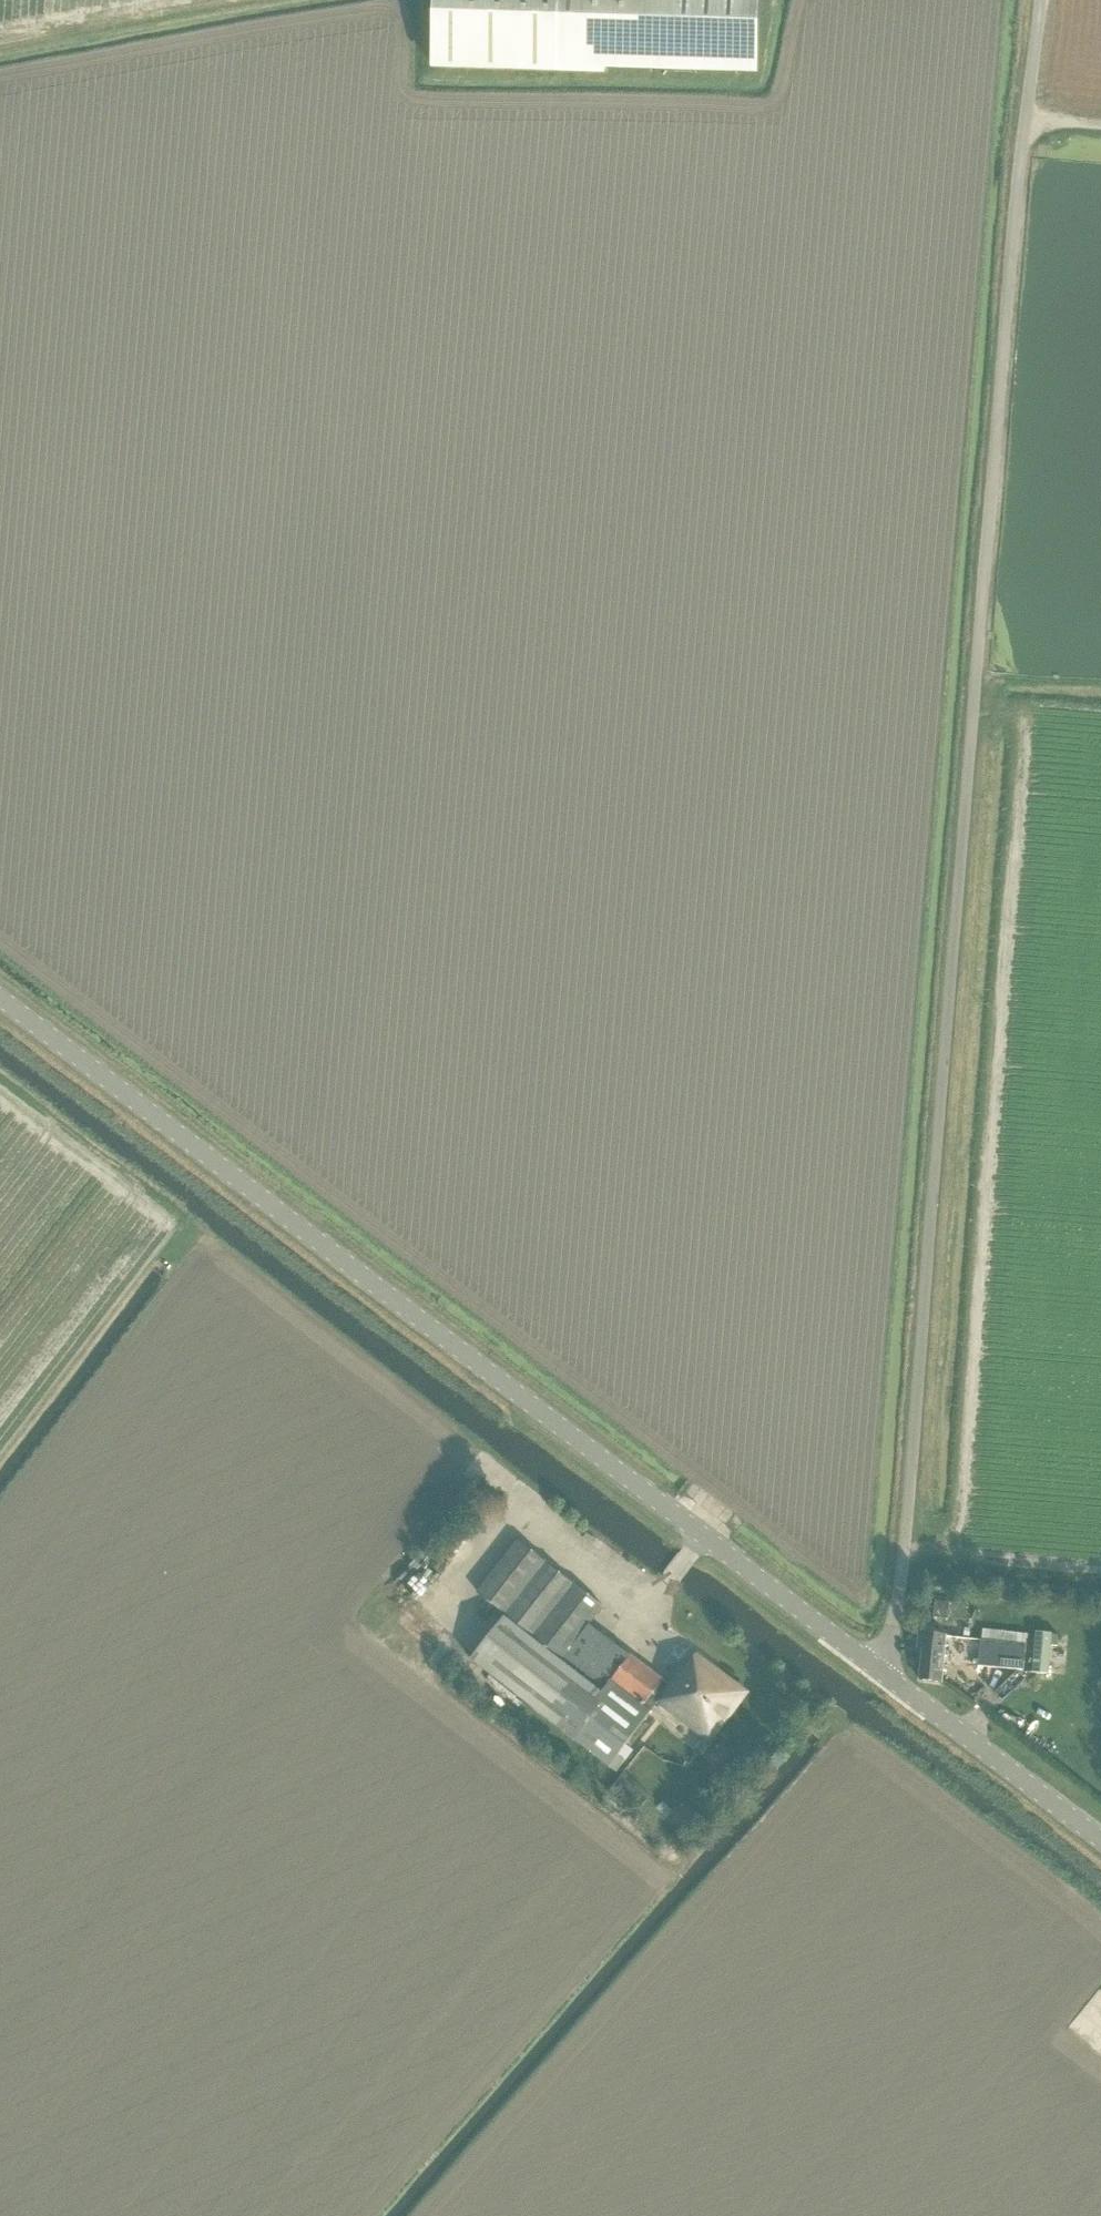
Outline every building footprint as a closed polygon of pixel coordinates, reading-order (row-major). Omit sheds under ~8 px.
[(433,64),(442,64),(558,68),(759,74),(762,0),(435,0),(433,64)] [(520,1540),(479,1592),(506,1616),(472,1660),(610,1768),(618,1758),(652,1712),(658,1704),(708,1742),(745,1692),(696,1657),(687,1669),(684,1667),(671,1684),(590,1624),(603,1606),(520,1540)] [(983,1629),(982,1639),(1026,1644),(1028,1634),(983,1629)] [(1037,1631),(1033,1673),(1048,1675),(1051,1646),(1058,1647),(1059,1635),(1052,1634),(1052,1633),(1037,1631)] [(923,1649),(920,1681),(944,1683),(950,1635),(919,1632),(918,1649),(923,1649)] [(982,1639),(979,1666),(1024,1670),(1026,1644),(982,1639)] [(618,1758),(610,1768),(617,1773),(625,1763),(618,1758)]
